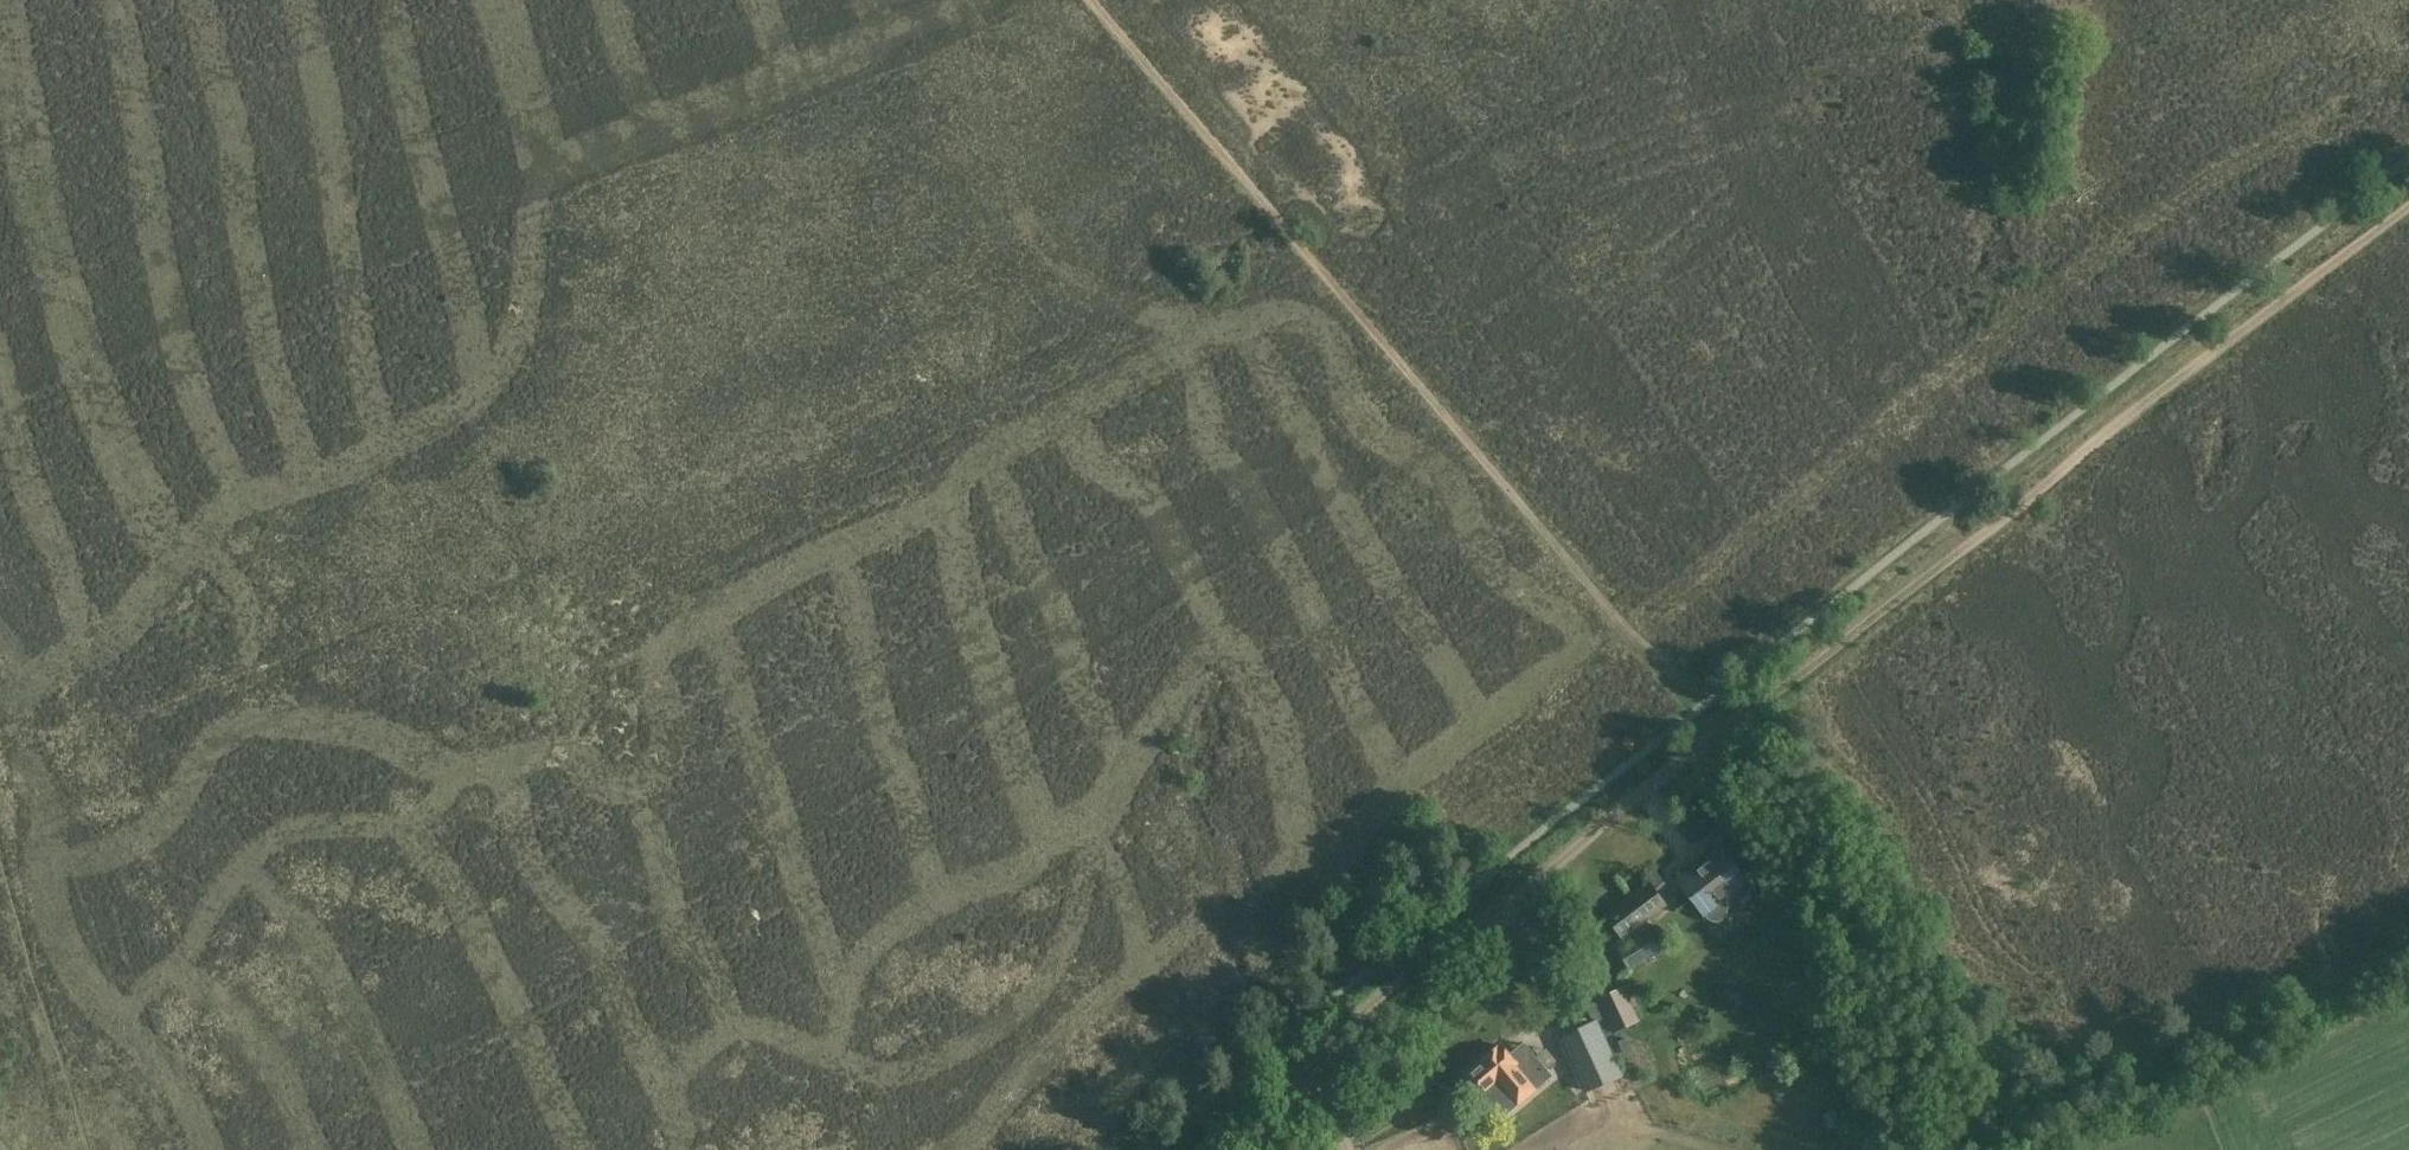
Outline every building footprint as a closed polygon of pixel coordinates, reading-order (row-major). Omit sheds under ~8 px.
[(1749,883),(1720,845),(1675,880),(1705,918),(1706,916),(1710,921),(1714,922),(1719,922),(1727,916),(1727,909),(1723,904),(1749,883)] [(1646,879),(1650,884),(1606,916),(1621,937),(1664,907),(1656,896),(1666,890),(1654,874),(1646,879)] [(1769,933),(1758,910),(1735,920),(1746,944),(1769,933)] [(1628,969),(1670,945),(1660,927),(1618,951),(1628,969)] [(1641,1021),(1625,986),(1598,999),(1615,1033),(1641,1021)] [(1622,1075),(1596,1019),(1558,1037),(1584,1093),(1622,1075)] [(1503,1046),(1466,1076),(1482,1095),(1497,1082),(1516,1106),(1537,1089),(1518,1066),(1519,1065),(1503,1046)]
